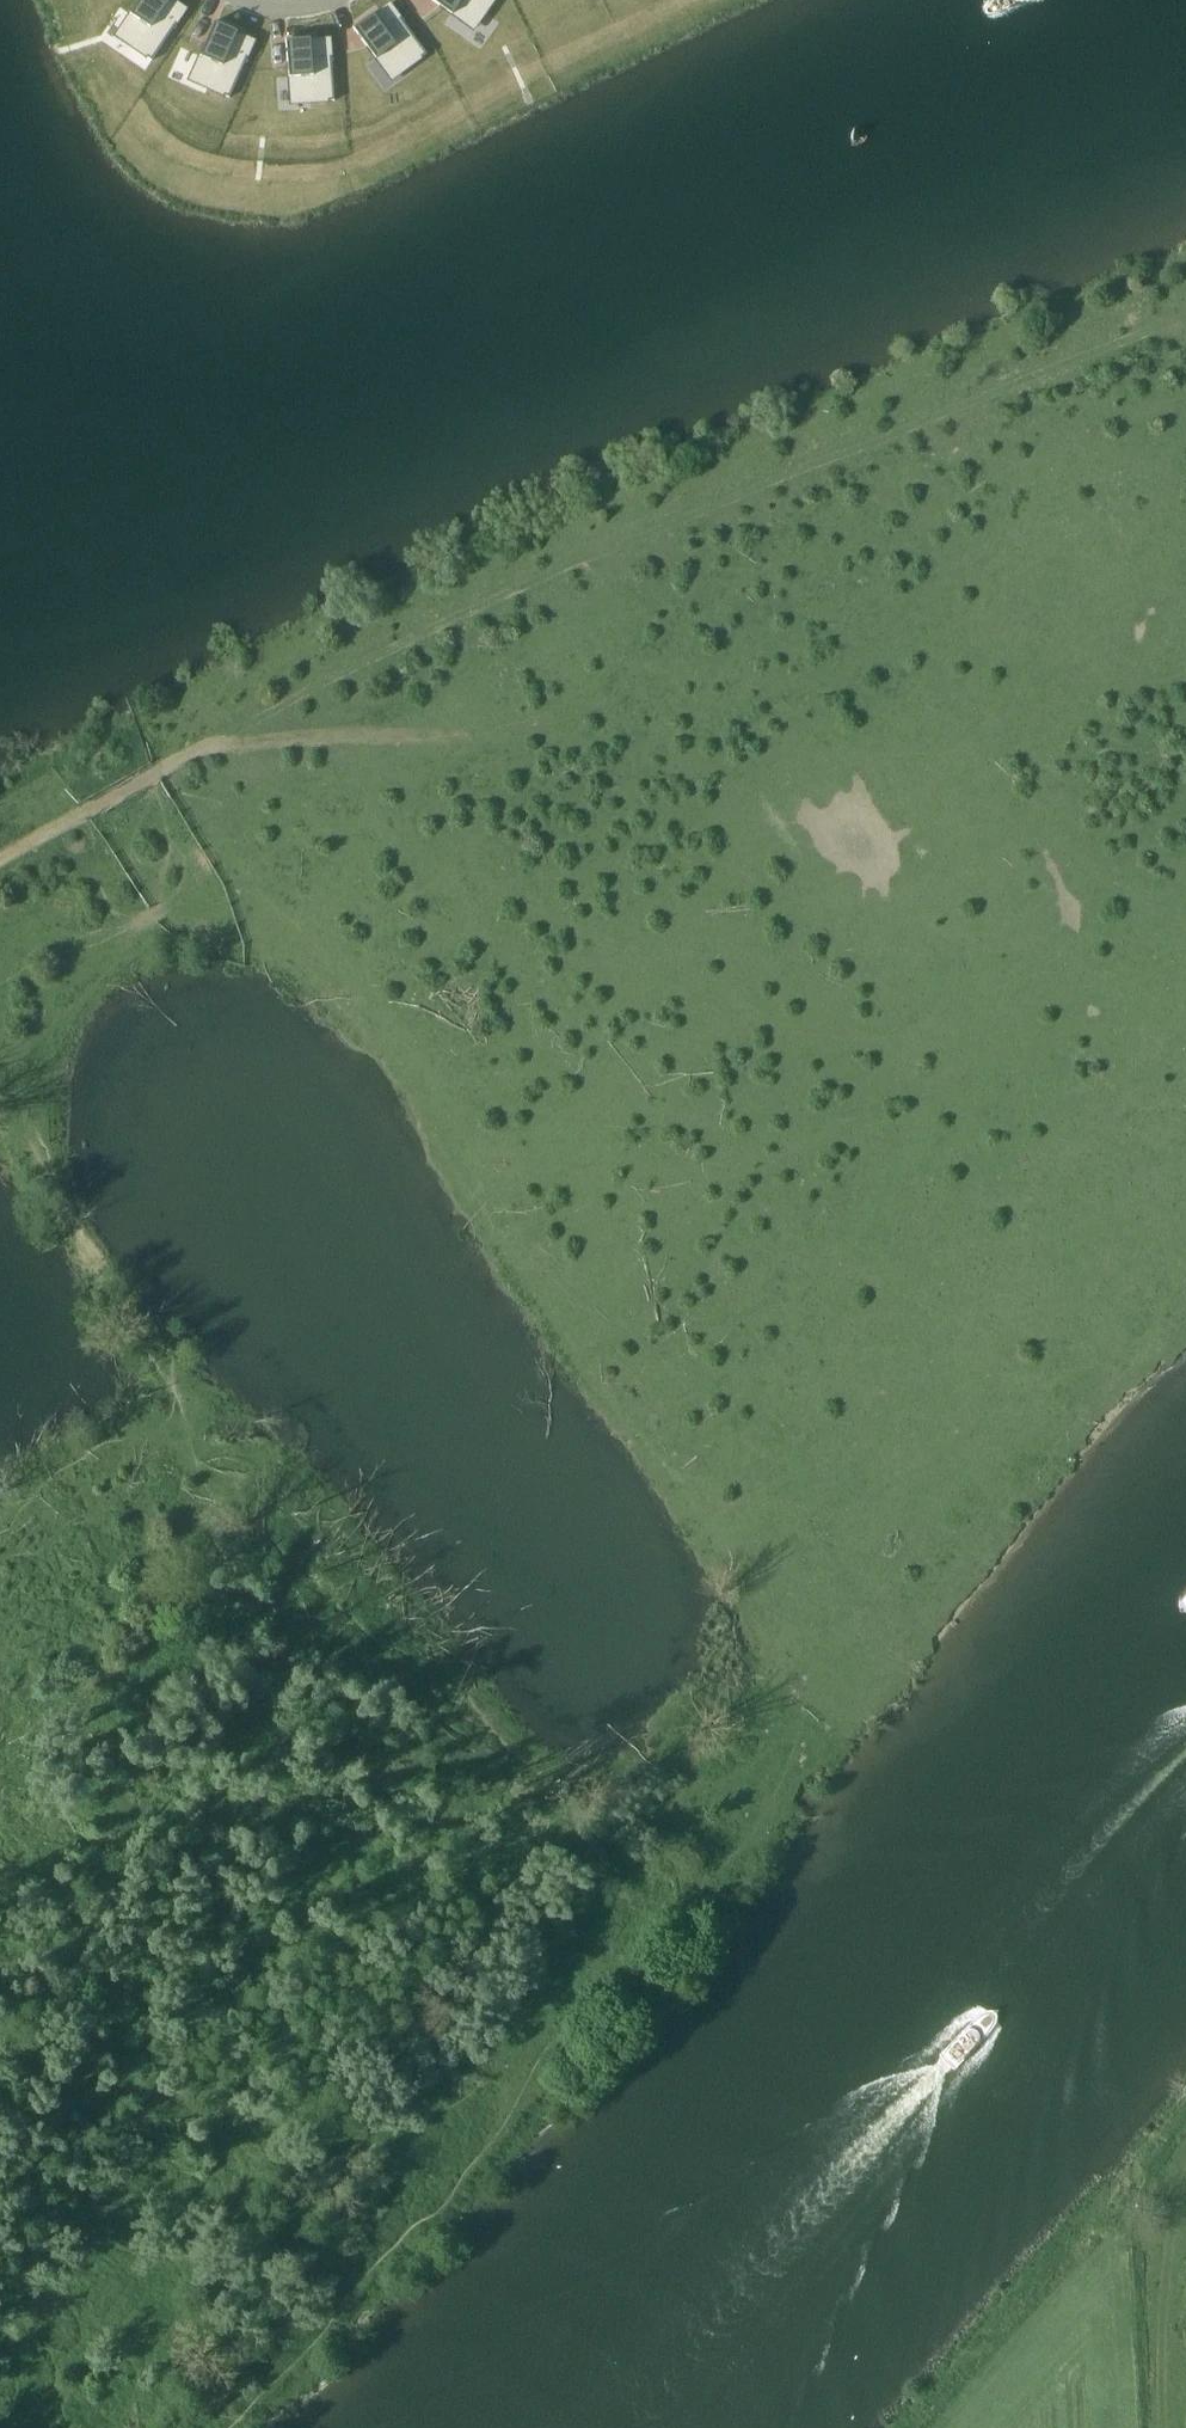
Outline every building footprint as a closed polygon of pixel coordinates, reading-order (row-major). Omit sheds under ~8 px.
[(134,13),(149,23),(133,46),(149,58),(183,11),(168,0),(143,0),(134,13)] [(449,17),(461,0),(425,0),(449,17)] [(481,13),(491,0),(462,0),(481,13)] [(371,19),(355,31),(374,56),(389,44),(404,63),(424,48),(392,7),(373,22),(371,19)] [(235,31),(214,22),(201,53),(222,62),(211,90),(233,99),(255,45),(233,36),(235,31)] [(310,38),(289,40),(292,75),(314,73),(317,101),(336,99),(330,41),(310,43),(310,38)]
